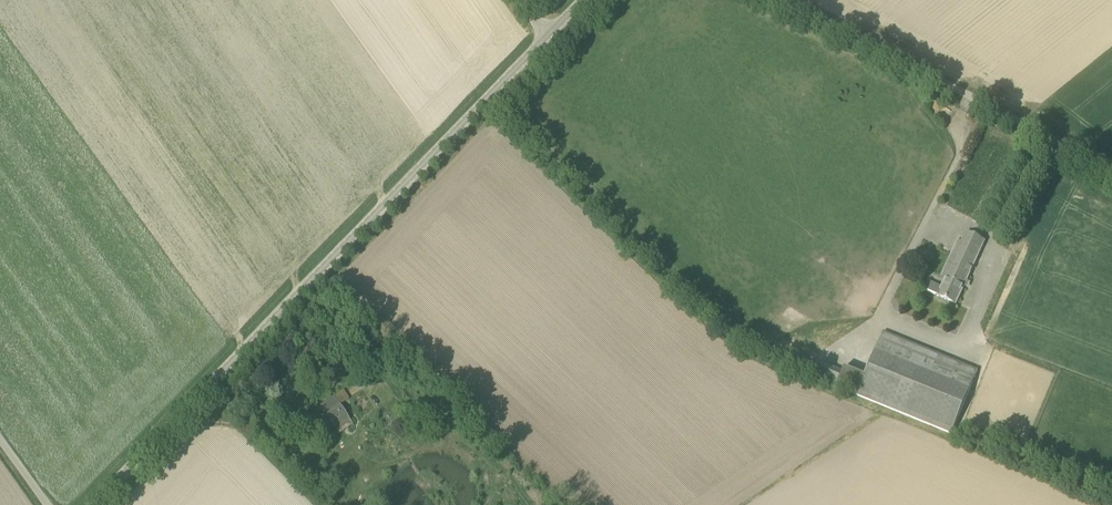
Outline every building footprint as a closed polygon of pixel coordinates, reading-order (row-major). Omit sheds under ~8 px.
[(926,290),(956,304),(985,242),(968,234),(943,289),(929,282),(926,290)] [(978,370),(945,356),(884,332),(858,397),(952,435),(978,370)] [(328,433),(334,429),(338,434),(352,424),(349,419),(334,396),(319,406),(325,415),(319,419),(328,433)]
